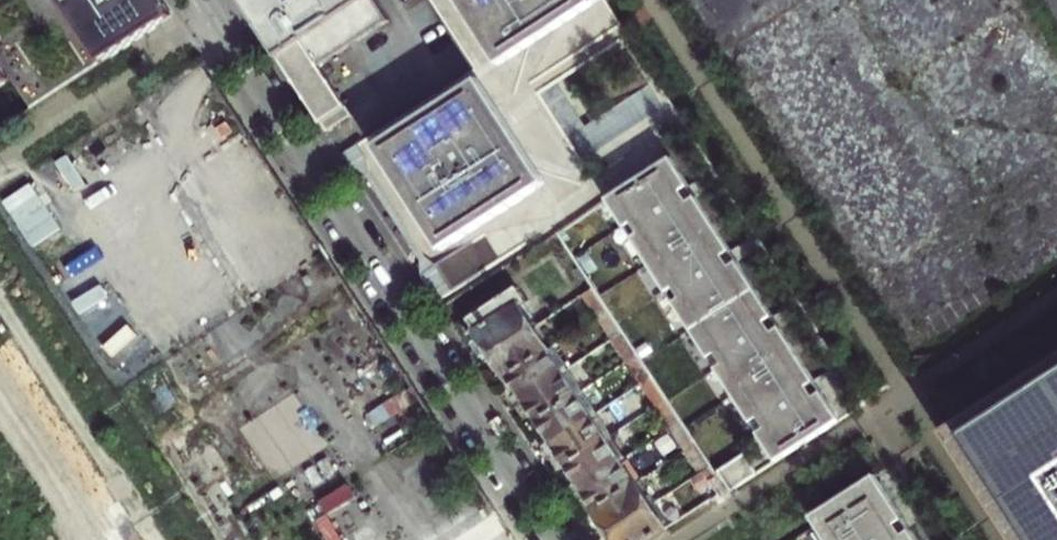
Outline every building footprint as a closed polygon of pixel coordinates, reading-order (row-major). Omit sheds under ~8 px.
[(13,76),(33,105),(67,83),(129,42),(172,14),(164,0),(0,0),(0,84),(13,76)] [(326,128),(351,112),(322,64),(390,19),(377,0),(242,0),(308,101),(326,128)] [(499,63),(583,9),(597,0),(458,0),(499,63)] [(478,77),(374,145),(442,249),(546,181),(499,109),(478,77)] [(570,155),(651,117),(641,95),(579,124),(573,111),(554,120),(570,155)] [(357,143),(342,153),(350,165),(364,173),(367,158),(357,143)] [(698,194),(673,155),(608,196),(779,459),(843,417),(827,392),(783,325),(741,260),(698,194)] [(422,262),(423,276),(440,303),(500,264),(483,238),(435,269),(422,262)] [(55,279),(111,371),(140,354),(85,261),(55,279)] [(483,335),(495,354),(516,341),(513,336),(533,323),(534,325),(539,321),(536,316),(532,318),(523,304),(531,298),(523,286),(472,320),(483,335)] [(503,366),(508,375),(550,348),(540,331),(544,328),(539,321),(534,325),(533,323),(513,336),(516,341),(495,354),(503,366)] [(518,389),(524,399),(545,385),(541,379),(562,366),(564,369),(568,365),(564,359),(560,363),(550,348),(508,375),(518,389)] [(943,429),(1016,539),(1056,539),(1056,355),(943,429)] [(530,408),(537,418),(579,391),(568,374),(572,371),(568,365),(564,369),(562,366),(541,379),(545,385),(524,399),(530,408)] [(546,433),(553,444),(574,430),(571,425),(592,412),(593,414),(598,411),(594,405),(590,408),(579,391),(537,418),(546,433)] [(560,454),(566,464),(609,437),(598,420),(602,417),(598,411),(593,414),(592,412),(571,425),(574,430),(553,444),(560,454)] [(574,476),(582,489),(603,475),(600,469),(621,456),(623,458),(627,455),(624,449),(619,452),(609,437),(566,464),(574,476)] [(748,450),(720,468),(733,488),(760,470),(748,450)] [(590,500),(596,509),(638,481),(627,464),(631,461),(627,455),(623,458),(621,456),(600,469),(603,475),(582,489),(590,500)] [(829,539),(920,539),(909,522),(876,473),(812,514),(829,539)] [(605,523),(611,533),(632,520),(629,515),(651,501),(653,504),(658,501),(653,494),(648,497),(638,481),(596,509),(605,523)] [(668,527),(656,509),(661,506),(658,501),(653,504),(651,501),(629,515),(632,520),(611,533),(616,539),(648,539),(668,527)]
